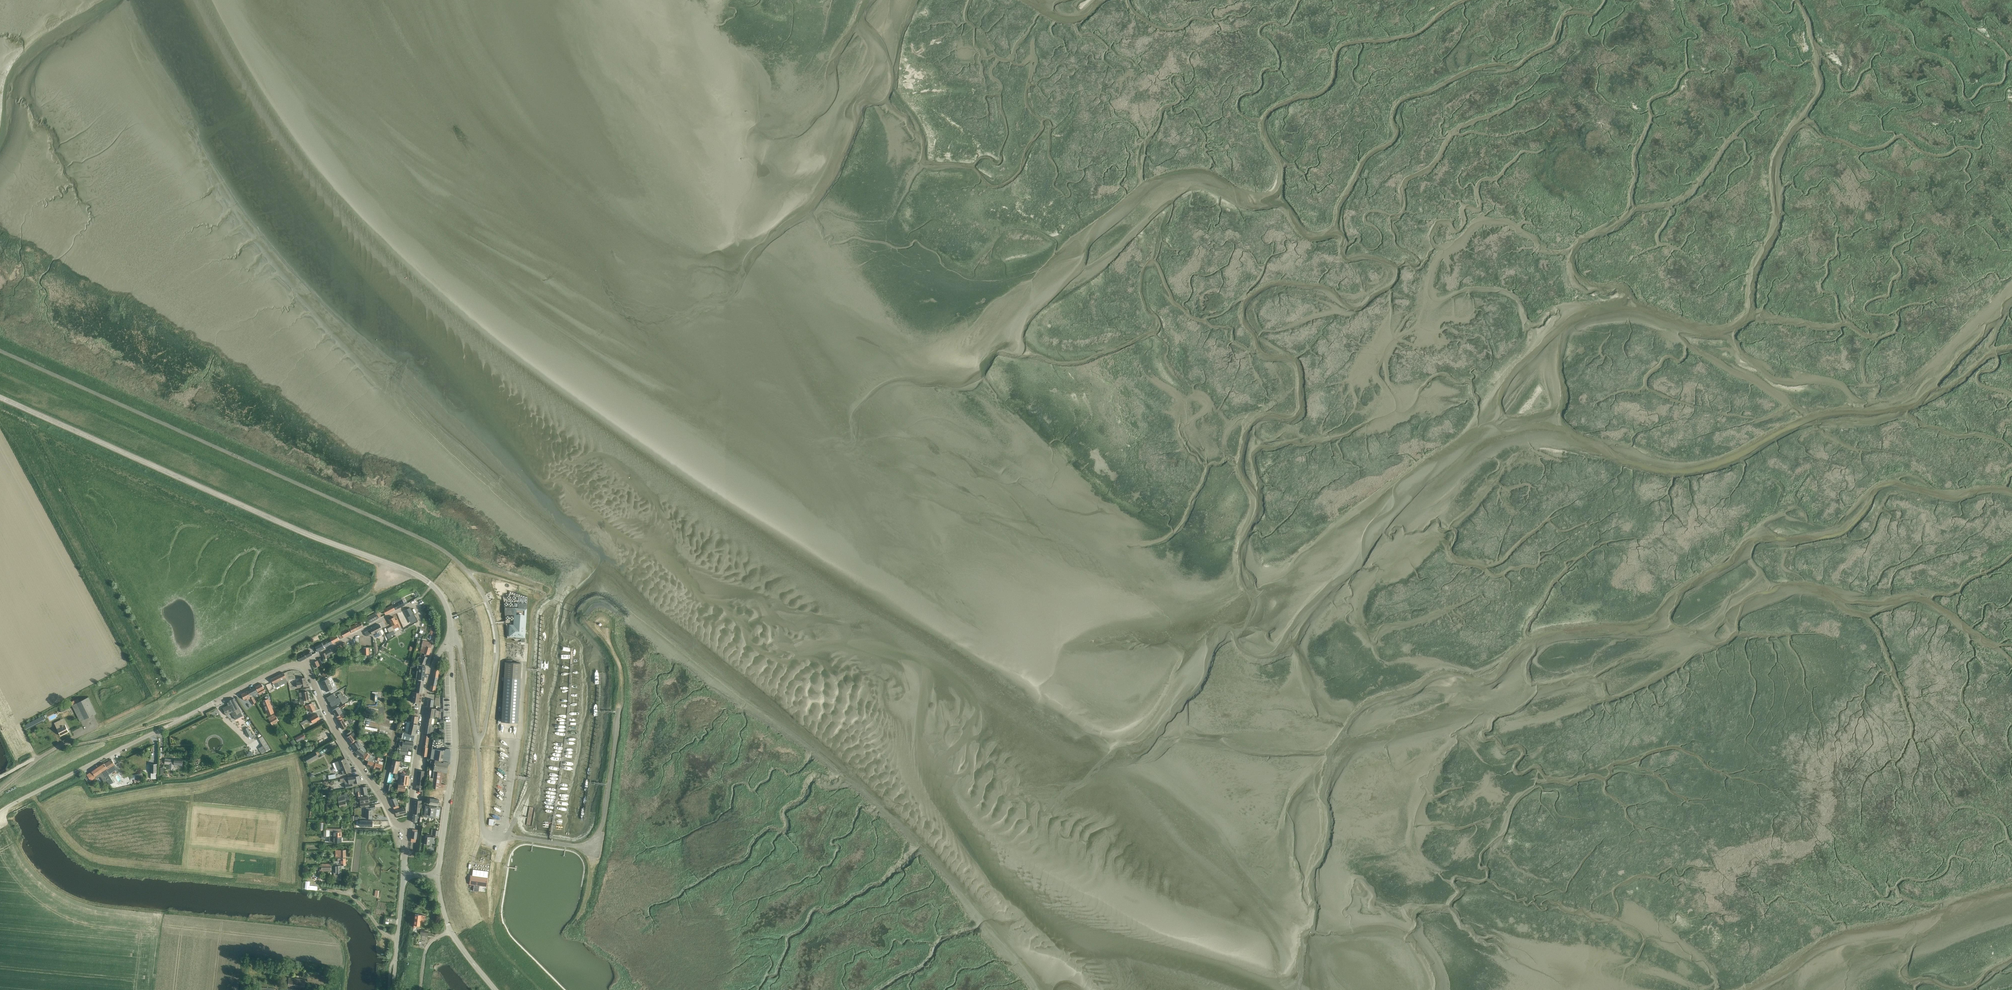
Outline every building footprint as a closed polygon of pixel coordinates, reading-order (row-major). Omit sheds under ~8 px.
[(401,598),(392,602),(392,603),(392,604),(393,605),(395,610),(398,608),(405,605),(401,598)] [(510,607),(505,607),(505,614),(507,614),(514,614),(514,618),(514,625),(513,625),(510,624),(509,629),(509,635),(509,636),(514,637),(515,637),(516,637),(515,639),(521,639),(521,641),(525,642),(525,639),(526,624),(526,617),(526,615),(527,604),(519,603),(518,608),(513,608),(510,607)] [(385,609),(383,610),(385,615),(387,614),(395,610),(393,605),(385,609)] [(404,610),(408,617),(413,614),(410,608),(404,610)] [(370,623),(378,618),(376,613),(367,617),(370,623)] [(394,617),(389,619),(393,626),(395,629),(398,627),(399,627),(401,626),(397,619),(396,620),(394,617)] [(351,627),(349,628),(352,633),(353,632),(356,630),(363,627),(361,622),(361,621),(359,622),(360,622),(360,623),(354,626),(354,625),(351,627)] [(382,629),(380,624),(365,632),(367,636),(371,634),(372,634),(373,633),(375,638),(381,635),(381,634),(384,633),(382,629)] [(338,633),(341,639),(351,633),(348,628),(338,633)] [(389,633),(387,634),(389,639),(392,637),(392,635),(395,633),(394,631),(389,633)] [(330,638),(332,643),(340,639),(337,634),(330,638)] [(332,643),(330,638),(323,642),(325,647),(332,643)] [(426,646),(425,650),(422,649),(422,652),(429,655),(432,644),(424,641),(422,645),(426,646)] [(322,642),(315,646),(316,649),(318,652),(320,650),(322,649),(325,648),(322,642)] [(366,655),(369,654),(369,647),(364,647),(364,650),(361,650),(361,658),(366,658),(366,655)] [(310,650),(297,656),(300,661),(309,657),(312,655),(310,650)] [(425,654),(424,656),(421,654),(420,657),(422,658),(420,663),(425,665),(428,657),(429,655),(425,654)] [(504,677),(501,722),(518,723),(520,678),(521,663),(505,662),(504,677)] [(411,666),(417,668),(416,678),(416,679),(418,679),(424,680),(425,672),(426,668),(426,667),(425,667),(425,666),(418,664),(412,663),(411,665),(411,666)] [(431,685),(430,690),(436,691),(436,686),(438,678),(439,670),(434,669),(433,676),(433,677),(431,685)] [(274,678),(271,679),(273,683),(274,683),(276,687),(280,686),(288,682),(286,678),(286,677),(285,675),(284,673),(274,678)] [(300,682),(297,682),(298,687),(307,686),(305,677),(304,678),(303,678),(300,678),(300,682)] [(333,689),(328,679),(322,682),(326,692),(333,689)] [(415,692),(422,693),(424,681),(415,679),(414,683),(418,684),(417,688),(416,687),(415,692)] [(259,694),(265,690),(262,684),(256,687),(259,694)] [(255,687),(248,691),(252,697),(253,697),(258,694),(255,687)] [(252,697),(248,691),(241,694),(244,699),(247,698),(248,700),(250,698),(254,705),(255,705),(254,703),(256,702),(253,697),(252,697)] [(300,701),(301,702),(299,702),(299,704),(304,704),(304,701),(309,700),(308,691),(303,692),(303,696),(300,696),(301,701),(300,701)] [(422,693),(415,692),(409,691),(409,694),(412,694),(411,702),(421,703),(422,693)] [(345,702),(348,700),(347,697),(344,699),(341,693),(338,694),(343,703),(345,702)] [(332,706),(341,701),(339,698),(336,699),(333,694),(327,697),(332,706)] [(78,699),(71,702),(72,705),(80,721),(97,713),(88,697),(80,702),(78,699)] [(243,716),(241,712),(234,698),(226,702),(228,705),(223,708),(226,715),(232,712),(235,720),(243,716)] [(273,711),(271,706),(270,702),(268,699),(266,700),(263,701),(265,706),(267,706),(270,714),(274,712),(273,711)] [(343,703),(333,710),(336,716),(342,712),(340,709),(346,705),(345,702),(343,703)] [(311,712),(316,710),(312,703),(305,706),(307,709),(309,708),(311,712)] [(62,713),(71,709),(68,704),(60,709),(62,713)] [(418,723),(419,716),(417,716),(418,710),(407,708),(405,715),(407,716),(407,715),(408,715),(408,717),(412,717),(412,722),(418,723)] [(305,720),(301,723),(302,725),(306,722),(310,720),(311,720),(313,723),(320,719),(317,713),(305,720)] [(276,716),(275,714),(268,718),(272,724),(279,720),(276,716)] [(43,724),(46,722),(43,716),(25,725),(27,730),(42,722),(43,724)] [(344,716),(338,719),(337,719),(339,722),(342,729),(350,725),(346,717),(345,718),(344,716)] [(64,720),(56,724),(57,726),(61,736),(69,732),(66,725),(65,722),(64,720)] [(408,733),(415,735),(418,724),(410,722),(408,733)] [(425,733),(425,735),(429,736),(432,736),(432,733),(433,726),(432,726),(426,725),(425,733)] [(322,741),(331,738),(329,734),(332,732),(331,729),(319,734),(322,741)] [(352,745),(357,741),(358,741),(357,739),(355,740),(354,739),(357,738),(353,732),(350,734),(351,735),(347,737),(352,745)] [(415,735),(408,733),(403,732),(402,738),(414,741),(415,735)] [(429,736),(425,735),(424,735),(423,746),(428,747),(429,736),(432,736),(429,736)] [(358,741),(357,741),(352,745),(356,750),(356,752),(362,757),(366,752),(366,751),(366,750),(359,740),(358,741)] [(401,741),(400,749),(398,749),(398,751),(397,753),(400,753),(407,754),(407,750),(404,749),(405,746),(408,747),(408,748),(413,749),(413,742),(406,741),(406,742),(401,741)] [(323,754),(334,747),(331,742),(320,750),(323,754)] [(268,743),(258,749),(261,754),(271,748),(268,743)] [(432,751),(431,759),(435,759),(435,761),(435,764),(435,765),(448,766),(448,761),(449,762),(450,756),(450,749),(445,749),(444,750),(437,749),(432,749),(432,751)] [(318,757),(317,754),(316,752),(305,758),(307,760),(308,763),(314,759),(318,757)] [(375,759),(376,757),(371,755),(367,752),(363,758),(368,761),(367,766),(374,768),(376,761),(375,761),(375,759)] [(380,758),(376,757),(375,759),(375,761),(376,761),(374,768),(381,770),(384,762),(379,761),(380,758)] [(348,765),(345,758),(334,763),(337,770),(340,769),(341,771),(342,771),(343,774),(351,771),(349,764),(348,765)] [(98,767),(107,781),(110,785),(114,782),(109,774),(110,774),(110,773),(116,769),(114,766),(116,765),(112,759),(105,764),(104,763),(98,767)] [(165,764),(169,764),(169,769),(174,769),(174,764),(183,765),(183,760),(174,759),(174,760),(165,759),(165,764)] [(400,761),(393,759),(390,771),(397,773),(400,761)] [(92,771),(87,775),(91,780),(96,777),(97,779),(101,777),(105,783),(107,781),(98,767),(92,771)] [(419,771),(416,791),(422,791),(425,771),(419,771)] [(441,784),(442,772),(434,771),(433,779),(432,788),(445,790),(446,784),(441,784)] [(396,774),(396,776),(395,780),(400,780),(400,784),(408,785),(409,775),(396,774)] [(360,775),(343,778),(344,781),(345,781),(346,788),(353,787),(353,783),(360,782),(361,782),(360,775)] [(360,787),(355,788),(356,792),(357,796),(368,793),(366,786),(360,787)] [(438,798),(439,792),(428,790),(428,797),(430,797),(429,804),(441,806),(442,798),(438,798)] [(347,794),(340,795),(338,798),(340,807),(347,806),(346,802),(349,801),(349,797),(348,797),(347,794)] [(391,799),(394,809),(399,807),(398,805),(396,798),(391,799)] [(415,800),(413,814),(420,815),(421,801),(415,800)] [(370,809),(376,808),(375,805),(366,807),(366,818),(372,818),(372,810),(370,810),(370,809)] [(396,815),(407,812),(406,807),(395,810),(396,815)] [(425,807),(424,817),(428,818),(428,815),(436,817),(439,817),(440,810),(437,809),(437,808),(430,807),(430,808),(425,807)] [(435,843),(435,837),(425,836),(424,844),(429,844),(431,844),(431,843),(435,843)] [(331,865),(320,865),(320,866),(320,869),(334,869),(334,871),(334,873),(334,876),(340,876),(340,873),(341,873),(341,865),(338,865),(334,865),(331,865)] [(471,875),(469,884),(474,885),(476,885),(486,886),(487,877),(488,871),(473,869),(472,875),(471,875)] [(415,914),(414,924),(414,926),(416,927),(417,925),(420,925),(420,920),(425,920),(426,915),(415,914)] [(304,987),(305,979),(289,978),(288,986),(304,987)]
